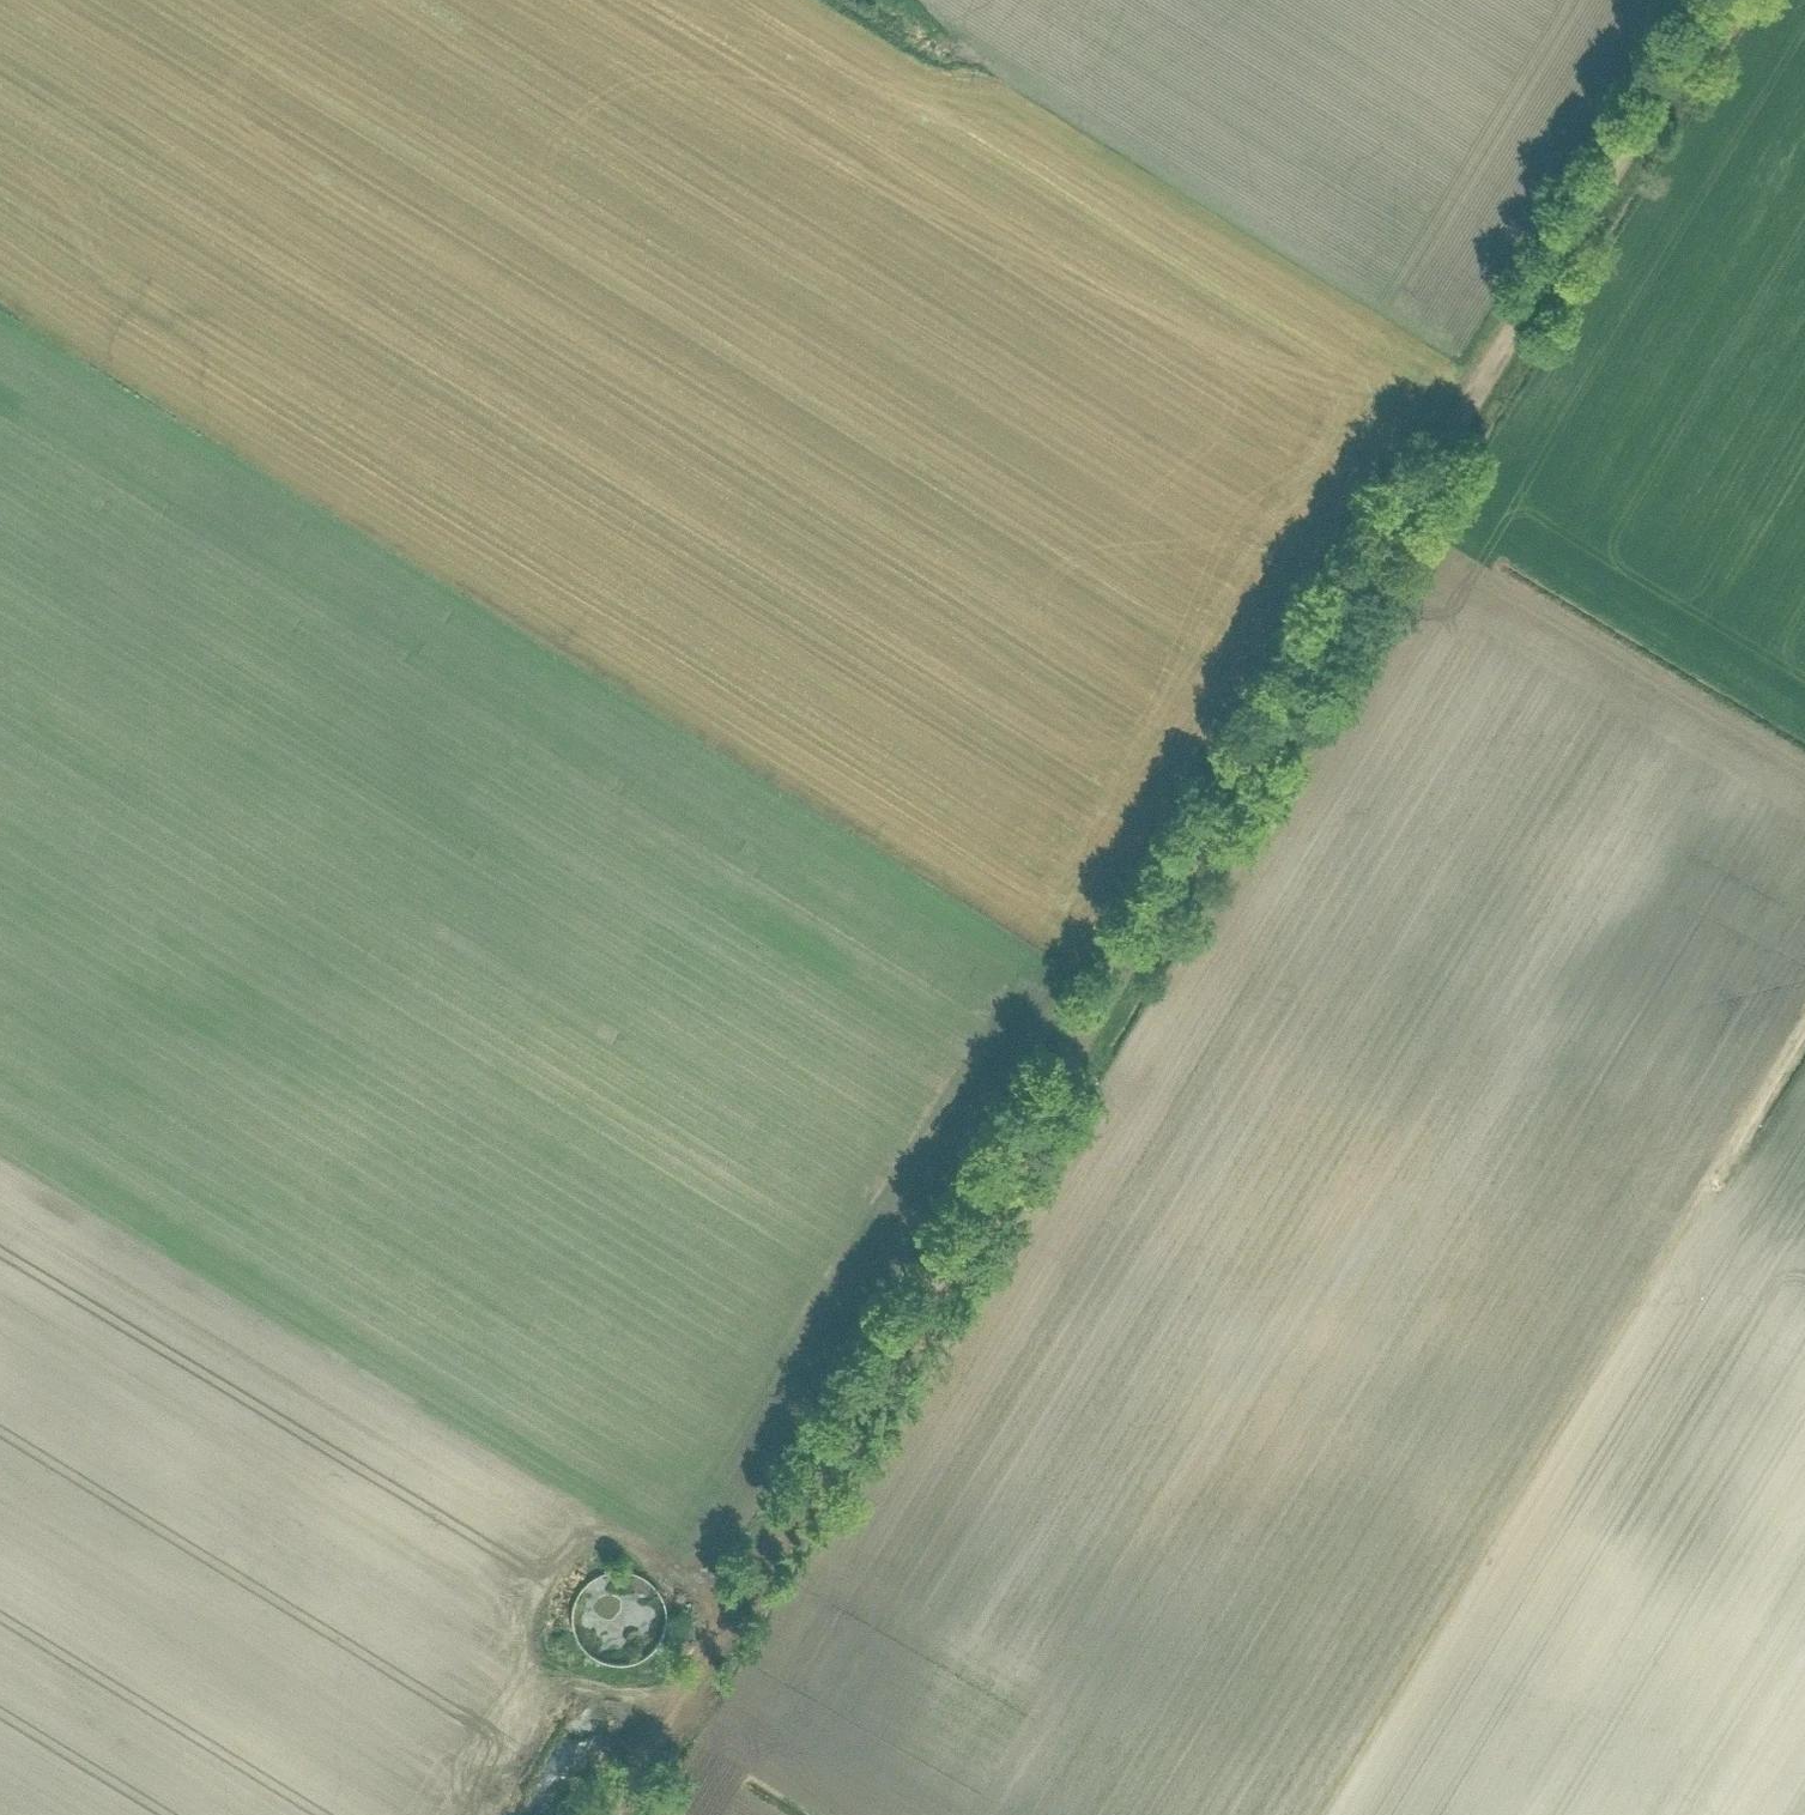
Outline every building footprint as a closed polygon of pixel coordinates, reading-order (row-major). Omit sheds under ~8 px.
[(666,1608),(660,1590),(647,1576),(629,1568),(610,1569),(592,1577),(579,1591),(574,1610),(576,1629),(586,1645),(602,1656),(621,1660),(639,1656),(655,1644),(664,1628),(666,1608)]
